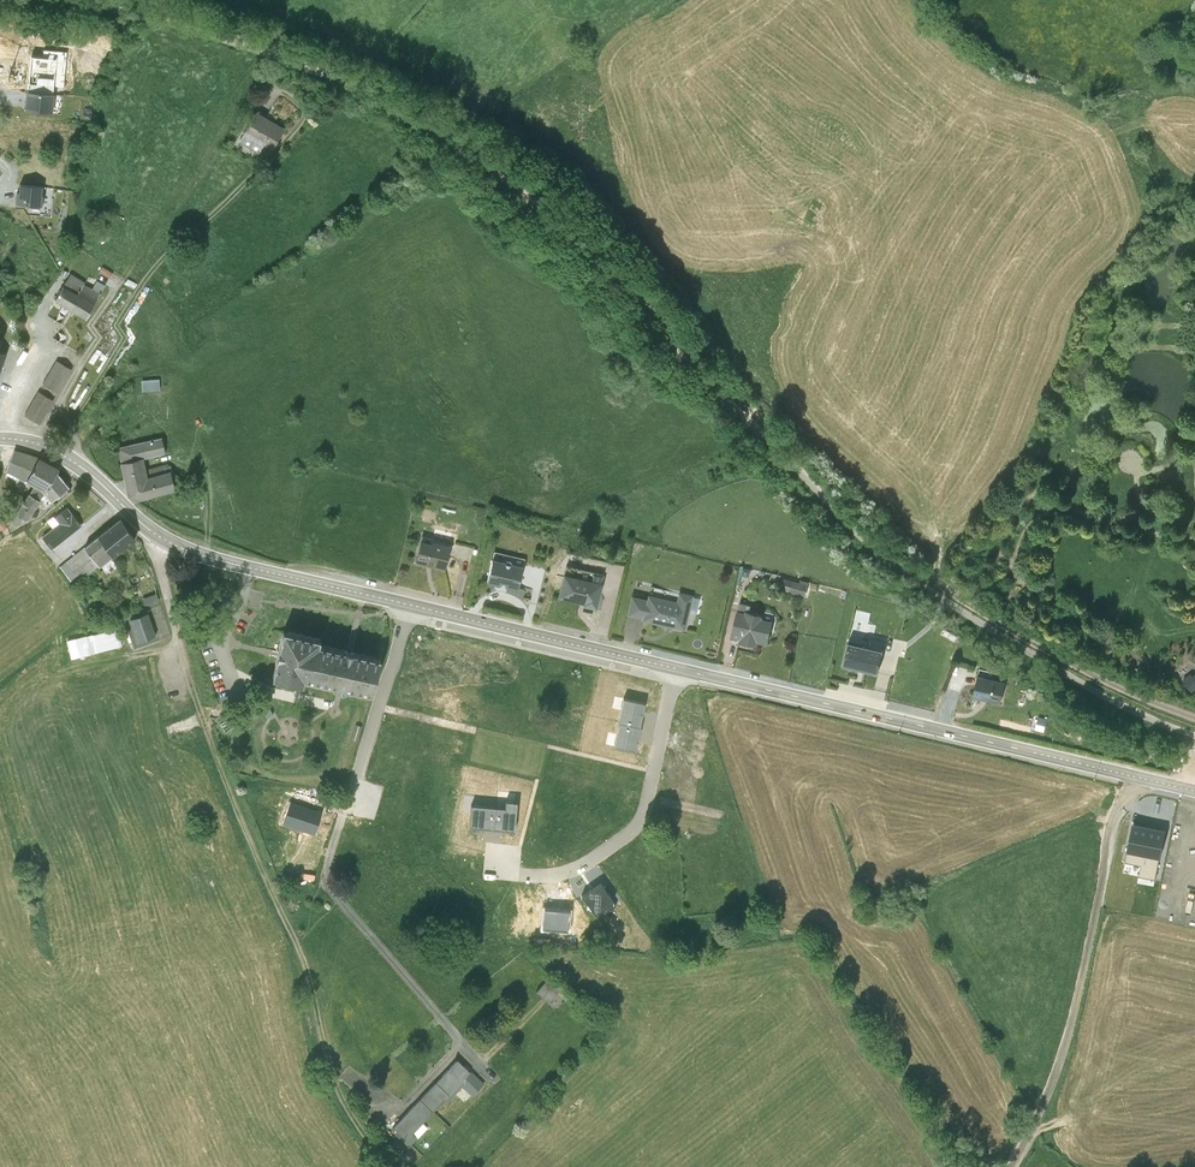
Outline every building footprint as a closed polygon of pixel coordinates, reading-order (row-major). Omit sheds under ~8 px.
[(56,113),(28,111),(27,133),(54,135),(56,113)] [(286,149),(257,132),(242,159),(270,174),(286,149)] [(45,207),(20,205),(19,225),(44,227),(45,207)] [(115,295),(103,289),(99,294),(111,301),(115,295)] [(86,302),(73,293),(66,305),(79,313),(86,302)] [(108,304),(99,299),(95,307),(104,312),(108,304)] [(79,313),(66,305),(58,318),(89,337),(104,312),(95,307),(86,302),(79,313)] [(113,328),(121,334),(134,318),(125,312),(113,328)] [(71,370),(56,361),(42,382),(58,391),(71,370)] [(159,377),(141,378),(142,390),(159,389),(159,377)] [(54,399),(38,390),(25,414),(40,423),(54,399)] [(164,451),(161,436),(117,447),(121,462),(143,457),(164,451)] [(39,458),(14,449),(6,471),(26,481),(39,458)] [(121,462),(120,462),(127,495),(134,500),(173,490),(172,480),(170,469),(148,475),(143,457),(121,462)] [(57,471),(58,469),(39,458),(26,481),(34,486),(42,490),(57,471)] [(51,501),(69,486),(57,471),(42,490),(51,501)] [(34,486),(10,521),(17,526),(22,522),(27,519),(39,499),(42,490),(34,486)] [(58,522),(41,535),(51,549),(82,525),(67,506),(54,516),(58,522)] [(135,538),(120,517),(102,531),(118,552),(135,538)] [(102,531),(84,546),(99,566),(118,552),(102,531)] [(422,535),(420,540),(415,563),(445,570),(450,546),(446,545),(446,541),(422,535)] [(84,546),(59,566),(74,585),(99,566),(84,546)] [(525,559),(494,552),(487,582),(517,589),(525,559)] [(565,573),(563,573),(558,597),(583,603),(582,605),(596,608),(603,582),(600,581),(603,573),(567,565),(565,573)] [(807,584),(783,577),(779,589),(804,596),(807,584)] [(646,600),(631,596),(627,614),(642,617),(641,619),(684,628),(687,612),(696,614),(699,597),(693,596),(694,592),(678,589),(676,598),(647,593),(646,600)] [(745,611),(738,609),(732,635),(740,637),(740,639),(757,643),(758,640),(768,642),(774,619),(764,617),(765,612),(746,608),(745,611)] [(148,613),(130,619),(138,641),(156,635),(148,613)] [(123,645),(118,627),(66,639),(71,658),(123,645)] [(320,640),(283,632),(277,654),(272,677),(303,685),(304,679),(370,695),(379,659),(319,645),(320,640)] [(943,638),(953,645),(958,640),(947,632),(943,638)] [(882,650),(848,642),(843,665),(877,673),(882,650)] [(1193,673),(1191,670),(1182,677),(1191,689),(1194,686),(1194,671),(1193,673)] [(1006,681),(978,675),(973,695),(1002,702),(1006,681)] [(645,703),(623,698),(618,722),(619,723),(639,727),(645,703)] [(1040,715),(1039,727),(1048,728),(1049,716),(1040,715)] [(619,723),(614,746),(636,751),(641,727),(639,727),(619,723)] [(505,808),(494,808),(492,829),(515,831),(517,802),(505,802),(505,808)] [(494,808),(471,805),(469,827),(492,829),(494,808)] [(600,882),(581,895),(594,913),(613,900),(600,882)] [(563,994),(547,977),(536,987),(553,1004),(563,994)] [(469,1068),(456,1056),(392,1123),(406,1135),(458,1080),(469,1068)] [(482,1081),(469,1068),(458,1080),(471,1093),(482,1081)]
